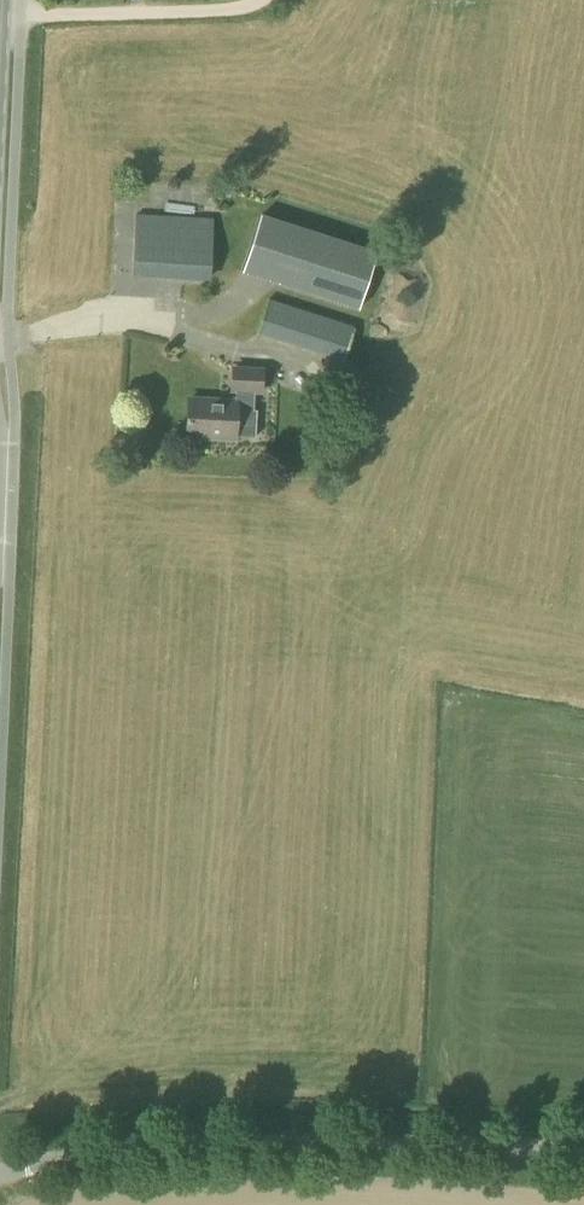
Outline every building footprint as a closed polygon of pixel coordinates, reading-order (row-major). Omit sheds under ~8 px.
[(358,310),(376,252),(260,214),(241,273),(358,310)] [(209,278),(212,220),(135,216),(132,274),(209,278)] [(342,362),(353,326),(268,299),(257,335),(342,362)] [(262,395),(263,368),(230,366),(229,393),(234,394),(233,402),(188,398),(184,437),(232,441),(232,436),(256,437),(257,410),(253,410),(254,394),(262,395)]
